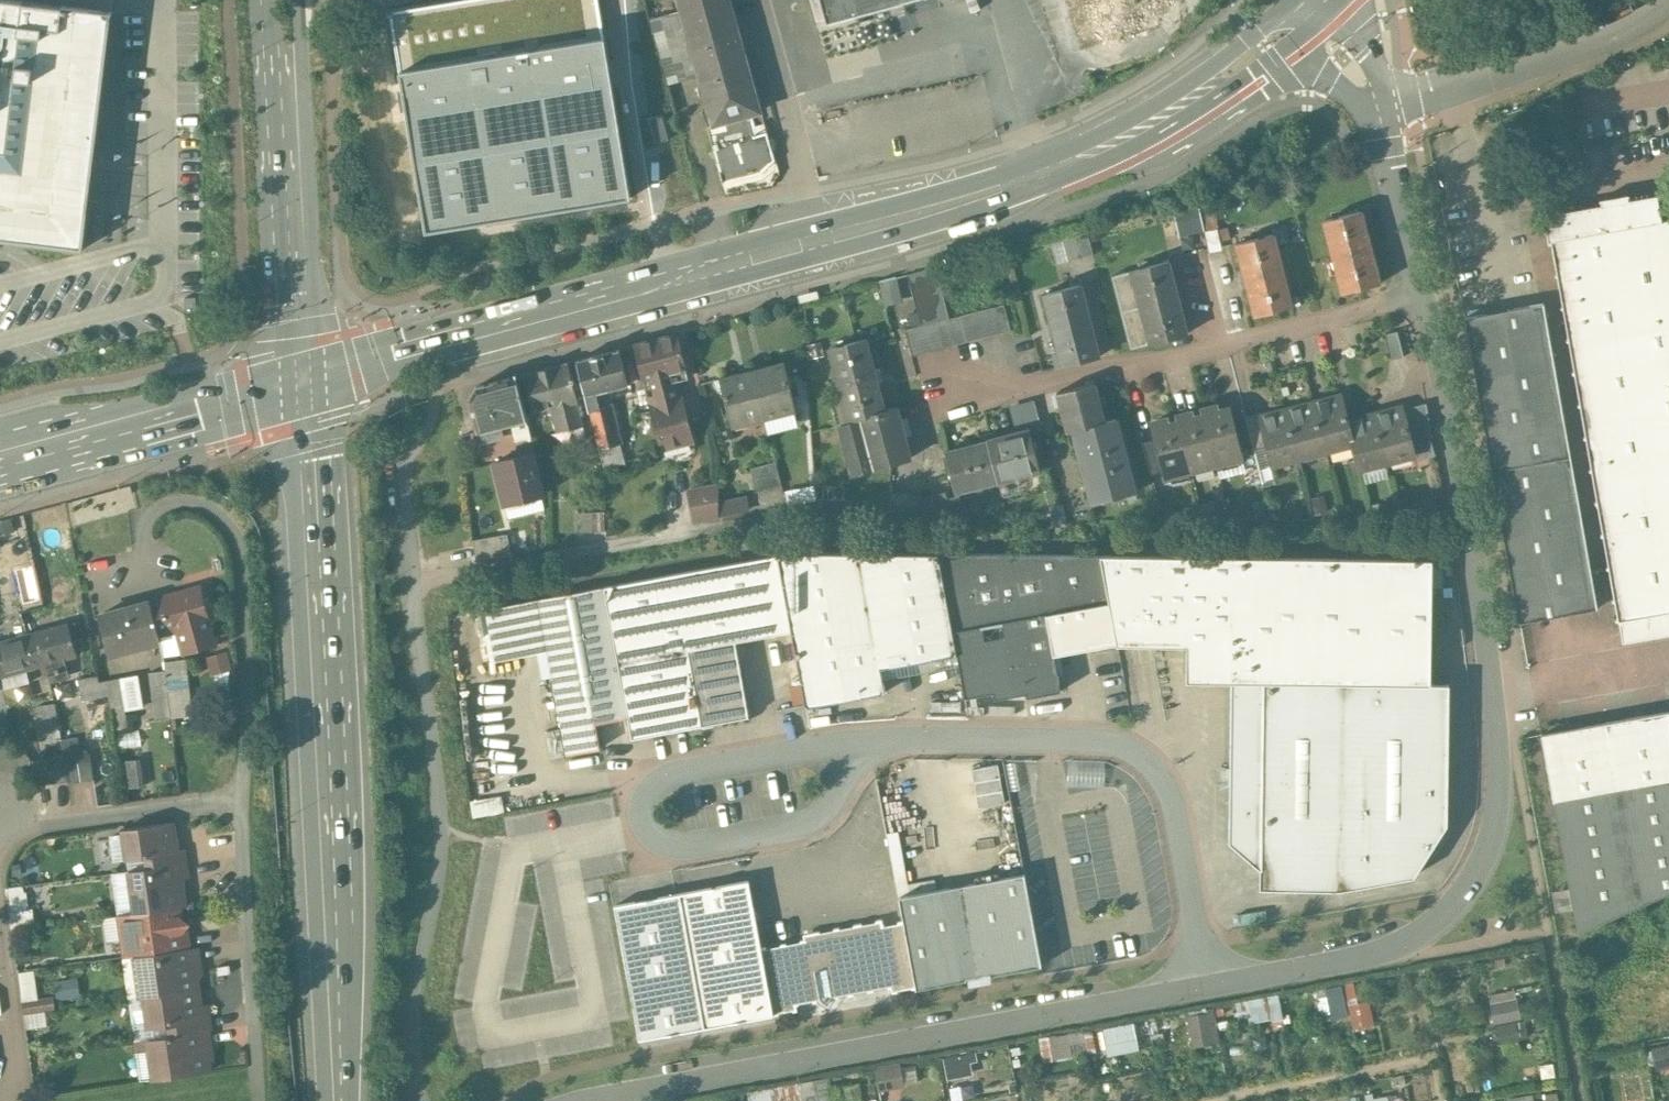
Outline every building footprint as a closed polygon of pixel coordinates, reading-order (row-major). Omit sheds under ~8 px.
[(21,0),(0,0),(0,238),(16,240),(17,236),(46,239),(45,244),(83,248),(87,211),(83,210),(86,181),(91,146),(95,147),(112,11),(21,0)] [(603,32),(597,0),(440,0),(389,8),(398,66),(603,32)] [(730,0),(676,0),(679,9),(649,18),(668,83),(698,75),(712,124),(746,114),(760,110),(730,0)] [(824,23),(854,15),(854,17),(914,0),(818,0),(824,23)] [(603,32),(398,66),(424,226),(629,192),(603,32)] [(746,114),(712,124),(708,126),(714,147),(715,147),(724,180),(762,170),(773,159),(766,133),(752,136),(746,114)] [(662,115),(650,119),(656,142),(668,138),(662,115)] [(1361,212),(1324,222),(1343,294),(1380,285),(1361,212)] [(1086,230),(1062,237),(1068,261),(1093,254),(1086,230)] [(1273,235),(1236,244),(1255,317),(1292,307),(1273,235)] [(1168,261),(1131,271),(1141,307),(1150,343),(1186,333),(1168,261)] [(1131,271),(1111,275),(1121,312),(1141,307),(1131,271)] [(1080,284),(1043,293),(1062,366),(1099,356),(1080,284)] [(1004,304),(960,315),(966,340),(1011,329),(1004,304)] [(1141,307),(1121,312),(1130,348),(1150,343),(1141,307)] [(960,315),(939,320),(944,345),(966,340),(960,315)] [(939,320),(905,329),(911,353),(944,345),(939,320)] [(1397,330),(1384,334),(1391,359),(1403,356),(1397,330)] [(677,333),(633,345),(642,379),(642,380),(650,378),(654,394),(646,396),(660,448),(692,440),(681,398),(677,399),(672,381),(688,377),(677,333)] [(866,339),(829,348),(842,399),(829,402),(830,404),(836,403),(841,421),(834,422),(835,425),(840,424),(840,423),(859,418),(859,417),(884,410),(884,409),(866,339)] [(619,349),(576,360),(585,394),(595,391),(627,383),(619,349)] [(783,361),(751,369),(769,437),(765,418),(796,410),(783,361)] [(565,363),(522,373),(531,409),(549,405),(572,399),(574,398),(565,363)] [(751,369),(719,377),(732,426),(763,419),(768,438),(769,437),(751,369)] [(516,375),(474,386),(468,398),(476,431),(519,420),(520,424),(527,422),(516,375)] [(1094,383),(1057,393),(1067,431),(1072,430),(1104,421),(1094,383)] [(597,401),(595,391),(585,394),(598,447),(621,442),(612,403),(605,403),(604,399),(597,401)] [(1340,395),(1313,402),(1325,449),(1352,442),(1347,420),(1340,395)] [(572,399),(549,405),(556,431),(579,425),(572,399)] [(1313,402),(1286,409),(1298,456),(1325,449),(1313,402)] [(1426,402),(1408,407),(1417,439),(1432,435),(1426,402)] [(836,403),(830,404),(834,422),(841,421),(836,403)] [(1229,408),(1219,410),(1218,405),(1201,409),(1216,464),(1242,457),(1240,450),(1232,419),(1229,408)] [(884,410),(859,417),(859,418),(840,423),(840,424),(849,458),(867,453),(871,468),(910,457),(896,406),(884,409),(884,410)] [(1402,406),(1373,413),(1386,461),(1414,454),(1402,406)] [(1201,409),(1176,416),(1191,471),(1216,464),(1201,409)] [(1260,416),(1258,416),(1265,444),(1270,464),(1298,456),(1286,409),(1260,416)] [(1258,412),(1244,415),(1253,447),(1265,444),(1258,416),(1260,416),(1258,412)] [(1373,413),(1347,420),(1352,442),(1359,468),(1386,461),(1373,413)] [(1244,415),(1232,419),(1240,450),(1253,447),(1244,415)] [(1176,416),(1151,422),(1155,438),(1163,470),(1165,477),(1191,471),(1176,416)] [(1134,491),(1116,418),(1104,421),(1072,430),(1091,502),(1134,491)] [(520,424),(512,426),(516,440),(531,436),(527,422),(520,424)] [(1027,430),(946,451),(956,491),(1037,469),(1027,430)] [(1155,438),(1142,442),(1150,474),(1163,470),(1155,438)] [(535,451),(494,461),(505,502),(545,492),(535,451)] [(775,461),(750,467),(756,491),(781,485),(775,461)] [(718,484),(688,490),(693,521),(718,516),(718,484)] [(920,495),(888,490),(884,517),(915,520),(919,498),(920,497),(920,495)] [(920,497),(919,498),(915,520),(965,521),(958,495),(946,498),(944,491),(920,497)] [(846,499),(822,497),(821,513),(846,515),(846,499)] [(815,500),(790,505),(792,518),(817,513),(815,500)] [(622,534),(619,518),(605,520),(605,537),(622,534)] [(507,533),(472,539),(476,561),(511,555),(507,533)] [(938,553),(793,551),(777,554),(791,629),(805,706),(885,691),(881,667),(957,653),(938,553)] [(1100,555),(938,553),(957,653),(965,696),(993,691),(994,698),(1026,692),(1026,696),(1060,690),(1057,673),(1063,672),(1059,653),(1116,642),(1100,555)] [(777,554),(604,586),(628,716),(632,737),(748,716),(734,640),(791,629),(777,554)] [(1431,559),(1100,555),(1116,642),(1116,644),(1187,644),(1186,681),(1231,682),(1430,684),(1430,683),(1431,559)] [(1580,588),(1603,746),(1668,736),(1668,575),(1580,588)] [(604,586),(538,598),(566,754),(600,747),(595,722),(628,716),(604,586)] [(198,587),(150,600),(158,633),(177,628),(182,646),(212,638),(198,587)] [(150,600),(99,614),(109,654),(160,640),(158,633),(150,600)] [(74,622),(28,634),(36,664),(45,662),(49,679),(68,674),(64,657),(76,654),(72,638),(78,637),(74,622)] [(0,642),(0,684),(1,687),(1,688),(28,681),(24,668),(36,664),(28,634),(0,642)] [(179,659),(164,661),(167,683),(182,681),(179,659)] [(164,669),(149,671),(155,717),(170,715),(164,669)] [(97,675),(77,678),(81,698),(108,693),(106,679),(98,681),(97,675)] [(120,677),(106,679),(108,693),(111,711),(125,709),(120,677)] [(1430,684),(1231,682),(1228,841),(1260,869),(1260,887),(1338,889),(1413,876),(1446,824),(1448,683),(1430,683),(1430,684)] [(59,702),(40,704),(43,740),(62,739),(59,702)] [(62,755),(49,757),(53,783),(66,781),(62,755)] [(148,785),(147,757),(130,758),(131,786),(148,785)] [(1108,757),(1072,759),(1073,785),(1109,783),(1108,757)] [(1006,781),(1006,764),(955,763),(954,780),(1006,781)] [(1609,780),(1634,937),(1668,932),(1668,771),(1609,780)] [(172,821),(122,829),(126,859),(146,856),(148,867),(128,870),(128,871),(185,863),(183,848),(176,849),(172,821)] [(185,863),(128,871),(134,912),(178,906),(184,905),(181,878),(187,877),(185,863)] [(1024,873),(898,896),(903,920),(915,987),(1041,965),(1024,873)] [(748,880),(679,893),(703,1027),(796,1009),(795,1004),(821,999),(827,1003),(831,997),(891,986),(892,992),(915,987),(903,920),(882,924),(881,919),(808,933),(809,938),(760,947),(748,880)] [(11,885),(13,919),(31,917),(29,884),(11,885)] [(679,893),(614,905),(622,950),(639,1039),(703,1027),(679,893)] [(134,912),(119,915),(125,956),(132,955),(184,948),(181,930),(187,923),(179,917),(178,906),(134,912)] [(184,948),(132,955),(138,997),(145,996),(196,989),(193,962),(197,962),(195,947),(184,948)] [(39,968),(22,969),(23,983),(40,983),(39,968)] [(1352,1014),(1350,1002),(1361,1000),(1357,980),(1331,985),(1337,1017),(1352,1014)] [(41,997),(41,983),(23,984),(23,997),(41,997)] [(82,996),(82,983),(59,983),(59,995),(82,996)] [(1329,987),(1319,990),(1326,1016),(1336,1014),(1329,987)] [(1494,991),(1501,1041),(1527,1037),(1520,988),(1494,991)] [(196,989),(145,996),(150,1025),(170,1022),(172,1035),(176,1034),(208,1030),(206,1015),(200,1016),(196,989)] [(1275,1028),(1291,1024),(1282,991),(1243,1001),(1248,1022),(1272,1016),(1275,1028)] [(1375,1001),(1352,1002),(1355,1028),(1377,1026),(1375,1001)] [(27,1026),(49,1025),(48,1005),(26,1006),(27,1026)] [(1224,1039),(1219,1009),(1192,1013),(1197,1044),(1224,1039)] [(1145,1038),(1156,1037),(1154,1019),(1108,1024),(1111,1053),(1146,1049),(1145,1038)] [(218,1025),(219,1039),(245,1037),(244,1023),(218,1025)] [(1075,1042),(1089,1039),(1087,1028),(1055,1034),(1059,1058),(1077,1054),(1075,1042)] [(208,1030),(176,1034),(178,1048),(210,1044),(208,1030)] [(172,1035),(135,1040),(136,1051),(150,1049),(155,1078),(140,1080),(140,1081),(208,1071),(204,1046),(210,1046),(210,1044),(178,1048),(176,1034),(172,1035)] [(1663,1068),(1668,1067),(1668,1043),(1657,1046),(1663,1068)] [(977,1052),(947,1054),(948,1075),(978,1073),(977,1052)] [(885,1092),(911,1083),(903,1058),(877,1067),(885,1092)] [(756,1088),(756,1100),(782,1100),(782,1089),(756,1088)] [(1370,1100),(1393,1100),(1392,1092),(1370,1095),(1370,1100)]
